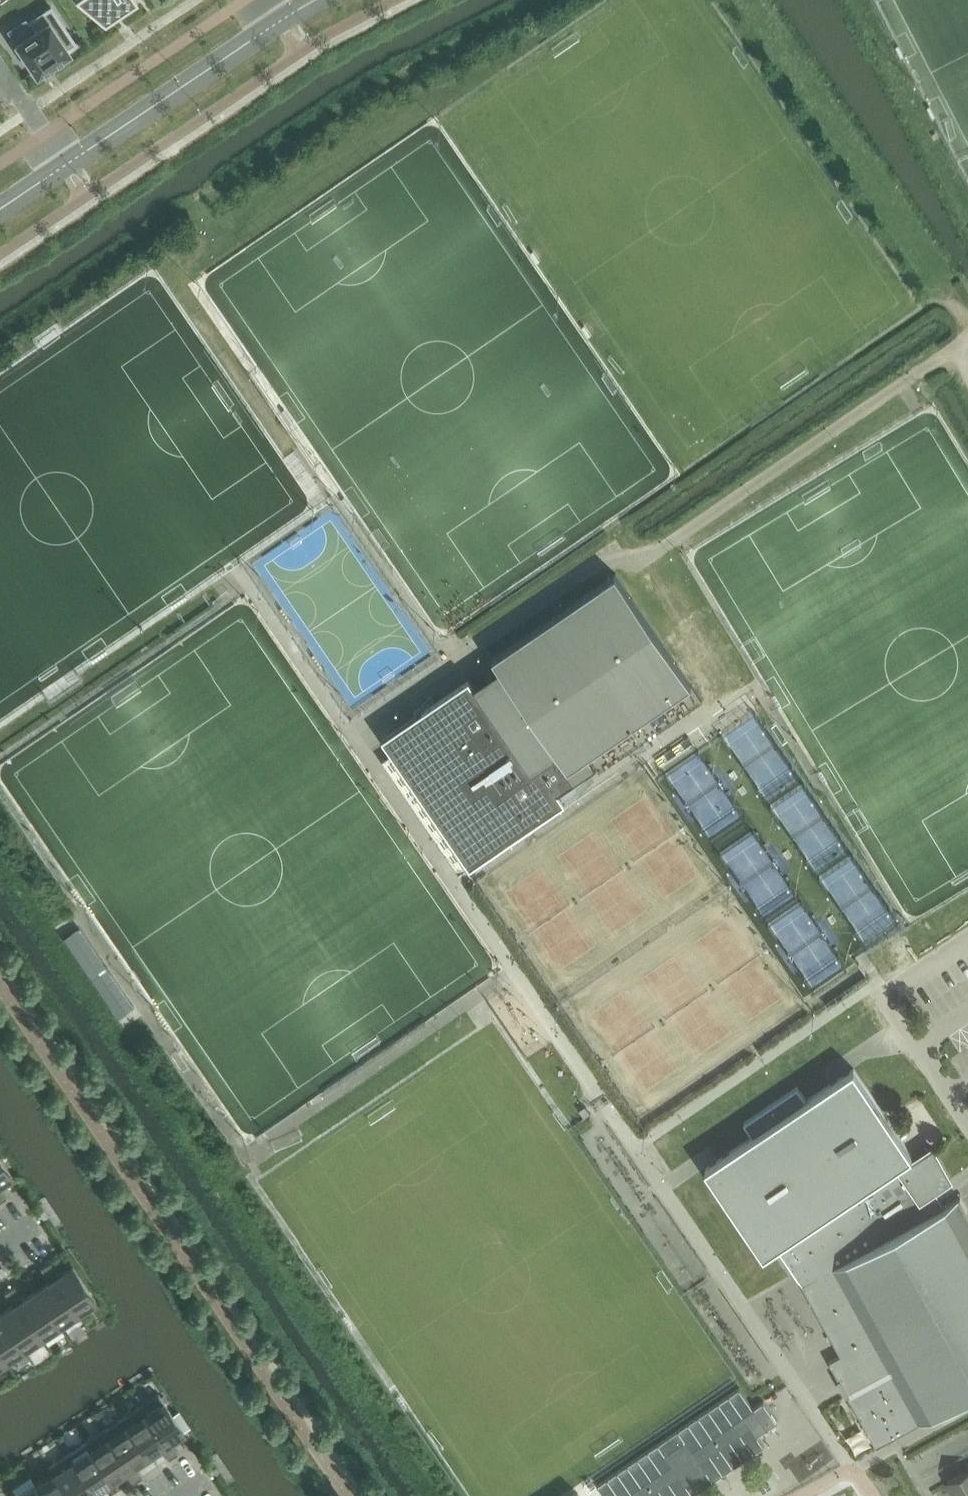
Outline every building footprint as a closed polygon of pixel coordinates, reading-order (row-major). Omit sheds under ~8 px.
[(104,22),(137,0),(79,0),(104,22)] [(68,48),(76,43),(51,6),(28,21),(34,30),(17,41),(15,42),(17,44),(36,72),(35,72),(37,74),(38,73),(68,53),(70,51),(68,48)] [(471,677),(463,682),(392,730),(480,859),(567,799),(560,789),(577,778),(576,777),(595,764),(601,771),(704,700),(617,573),(565,609),(557,614),(494,657),(501,667),(476,684),(471,677)] [(936,1413),(967,1396),(967,1208),(962,1196),(946,1204),(936,1189),(952,1178),(938,1153),(934,1146),(916,1158),(891,1121),(855,1067),(831,1083),(808,1099),(799,1086),(745,1122),(754,1135),(718,1160),(707,1167),(765,1254),(771,1250),(778,1246),(803,1283),(842,1354),(831,1360),(878,1446),(936,1413)] [(12,1174),(0,1156),(0,1182),(12,1174)] [(50,1261),(41,1268),(45,1274),(55,1268),(50,1261)] [(59,1274),(54,1277),(77,1311),(96,1299),(73,1265),(59,1274)] [(55,1268),(45,1274),(49,1281),(54,1277),(59,1274),(55,1268)] [(49,1281),(36,1289),(59,1323),(77,1311),(54,1277),(49,1281)] [(14,1285),(5,1292),(9,1298),(19,1292),(14,1285)] [(23,1298),(18,1301),(41,1335),(59,1323),(36,1289),(23,1298)] [(19,1292),(9,1298),(13,1305),(18,1301),(23,1298),(19,1292)] [(13,1305),(0,1313),(23,1347),(41,1335),(18,1301),(13,1305)] [(5,1359),(23,1347),(0,1313),(0,1314),(0,1352),(5,1359)] [(741,1387),(598,1484),(607,1495),(691,1495),(765,1445),(745,1415),(755,1408),(754,1407),(741,1387)] [(158,1392),(139,1404),(165,1442),(170,1439),(184,1430),(158,1392)] [(139,1404),(121,1416),(147,1454),(160,1445),(165,1442),(139,1404)] [(121,1416),(104,1428),(129,1466),(134,1463),(147,1454),(121,1416)] [(104,1428),(86,1441),(111,1478),(124,1470),(129,1466),(104,1428)] [(165,1442),(160,1445),(164,1452),(174,1446),(170,1439),(165,1442)] [(68,1452),(68,1453),(93,1490),(98,1487),(111,1478),(86,1441),(85,1441),(68,1452)] [(174,1446),(164,1452),(169,1458),(178,1452),(174,1446)] [(50,1465),(71,1495),(85,1495),(88,1494),(93,1490),(68,1453),(50,1465)] [(129,1466),(124,1470),(128,1476),(138,1470),(134,1463),(129,1466)] [(37,1485),(45,1495),(71,1495),(50,1465),(49,1465),(54,1473),(37,1485)] [(949,1481),(957,1495),(967,1495),(967,1469),(948,1480),(949,1481)] [(138,1470),(128,1476),(133,1483),(142,1476),(138,1470)] [(20,1495),(45,1495),(37,1485),(20,1495)] [(88,1494),(90,1495),(99,1495),(102,1494),(98,1487),(93,1490),(88,1494)]
